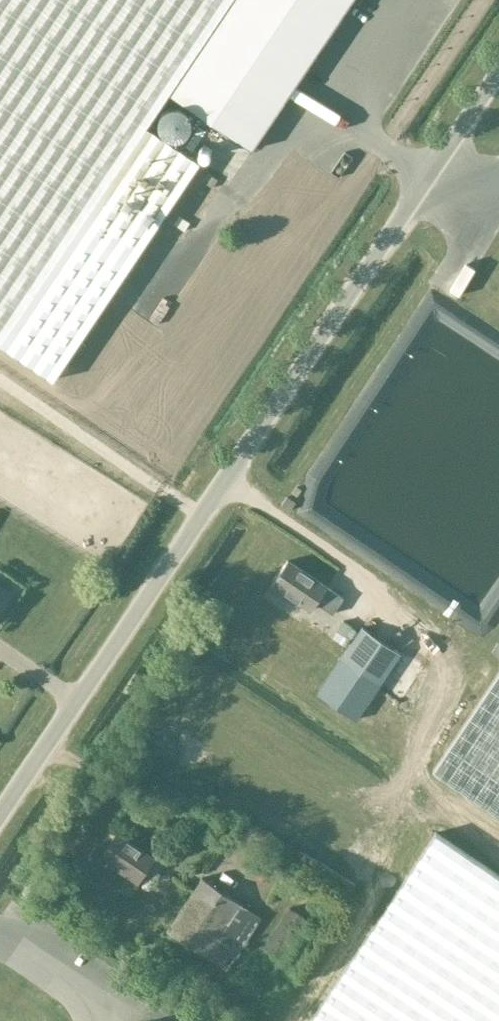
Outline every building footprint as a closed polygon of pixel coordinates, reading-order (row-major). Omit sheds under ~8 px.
[(54,380),(200,163),(147,127),(170,93),(253,149),(353,0),(0,0),(0,344),(54,380)] [(177,105),(174,105),(170,106),(167,107),(165,109),(163,111),(161,114),(160,117),(159,120),(159,123),(160,126),(161,130),(163,132),(165,135),(168,136),(171,138),(174,138),(177,138),(180,138),(183,137),(186,135),(188,133),(190,130),(191,128),(192,125),(192,122),(192,118),(191,115),(190,113),(188,110),(186,108),(183,106),(180,105),(177,105)] [(214,188),(219,177),(206,171),(201,182),(214,188)] [(183,190),(177,201),(189,208),(195,197),(183,190)] [(297,497),(302,490),(297,486),(292,493),(297,497)] [(344,598),(327,587),(288,560),(272,584),(312,610),(317,602),(333,613),(344,598)] [(10,595),(0,588),(0,609),(10,595)] [(402,653),(363,627),(341,659),(380,685),(402,653)] [(433,770),(498,815),(498,671),(433,770)] [(436,832),(309,1020),(498,1020),(498,875),(436,832)] [(154,878),(162,865),(153,859),(154,858),(116,833),(101,857),(138,881),(144,872),(154,878)] [(206,956),(240,904),(201,878),(167,930),(206,956)] [(240,904),(206,956),(227,970),(261,918),(240,904)] [(287,963),(313,925),(289,909),(263,947),(287,963)]
